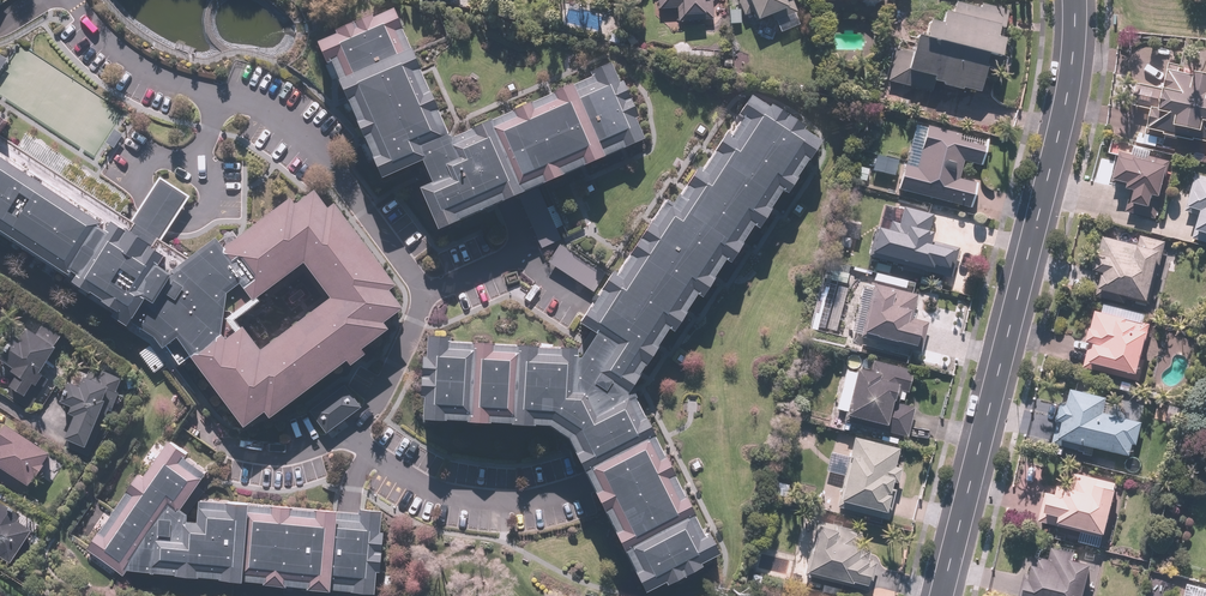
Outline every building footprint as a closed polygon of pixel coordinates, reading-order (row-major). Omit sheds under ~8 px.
[(660,11),(678,10),(678,23),(707,22),(706,0),(659,0),(660,11)] [(780,34),(801,26),(790,0),(738,0),(745,16),(754,12),(758,22),(773,16),(780,34)] [(930,22),(925,42),(986,58),(990,59),(990,57),(1000,59),(1005,42),(996,40),(999,28),(1004,29),(1009,13),(968,2),(966,7),(954,4),(951,15),(945,13),(942,25),(930,22)] [(333,59),(383,176),(425,157),(436,183),(425,188),(440,225),(644,138),(613,66),(453,134),(399,7),(317,42),(326,62),(333,59)] [(729,10),(728,25),(741,25),(742,11),(729,10)] [(980,95),(990,59),(986,58),(925,42),(917,40),(909,70),(888,83),(932,95),(935,84),(980,95)] [(1157,154),(1205,159),(1205,76),(1179,74),(1179,67),(1168,66),(1165,96),(1163,96),(1161,110),(1151,109),(1147,148),(1158,149),(1157,154)] [(577,346),(429,335),(424,413),(547,422),(568,435),(643,586),(718,550),(707,527),(702,530),(631,386),(668,326),(674,330),(697,293),(702,296),(724,260),(729,263),(752,225),(759,229),(779,196),(786,200),(825,139),(748,91),(701,166),(696,163),(671,202),(665,198),(619,271),(613,267),(577,324),(587,330),(577,346)] [(14,118),(0,108),(0,139),(14,118)] [(961,135),(915,124),(899,193),(970,209),(977,180),(961,177),(964,165),(980,169),(984,149),(959,143),(961,135)] [(79,275),(75,280),(118,308),(115,313),(130,323),(132,320),(157,335),(164,345),(179,334),(247,423),(266,408),(273,417),(346,362),(350,367),(368,353),(364,347),(391,326),(385,319),(403,306),(387,286),(392,282),(334,204),(328,208),(314,190),(296,204),(291,198),(225,247),(218,237),(186,261),(160,244),(175,220),(193,193),(162,173),(147,199),(129,224),(0,141),(0,225),(79,275)] [(1126,215),(1159,221),(1169,162),(1117,154),(1112,186),(1130,189),(1126,215)] [(864,171),(861,184),(883,189),(886,176),(864,171)] [(1197,177),(1187,212),(1202,216),(1197,232),(1200,232),(1198,241),(1205,243),(1205,180),(1197,177)] [(540,196),(521,204),(540,246),(559,237),(540,196)] [(902,211),(883,208),(879,228),(876,227),(871,257),(933,269),(933,267),(952,271),(958,240),(938,237),(939,233),(931,232),(935,214),(902,208),(902,211)] [(854,257),(861,227),(843,223),(837,254),(854,257)] [(1118,230),(1115,241),(1103,238),(1090,291),(1148,305),(1160,257),(1163,258),(1167,242),(1118,230)] [(563,245),(551,262),(588,288),(600,272),(563,245)] [(831,262),(827,279),(848,284),(852,268),(831,262)] [(918,295),(873,285),(862,336),(918,348),(921,334),(926,335),(928,325),(912,321),(918,295)] [(837,332),(847,288),(836,286),(826,329),(837,332)] [(1096,312),(1083,370),(1138,382),(1151,324),(1145,323),(1148,311),(1105,302),(1103,313),(1096,312)] [(64,339),(42,325),(35,336),(26,331),(21,338),(13,333),(0,355),(0,358),(14,367),(10,374),(16,377),(4,396),(30,412),(35,404),(39,407),(56,379),(44,372),(64,339)] [(165,365),(150,348),(140,356),(155,373),(165,365)] [(912,372),(871,362),(869,372),(858,370),(857,373),(844,370),(835,410),(846,413),(843,425),(906,440),(914,405),(895,400),(897,390),(907,393),(912,372)] [(90,459),(124,379),(103,370),(99,378),(86,373),(80,388),(70,384),(62,404),(72,409),(69,415),(74,417),(64,442),(66,443),(64,448),(90,459)] [(342,382),(309,406),(326,429),(359,405),(342,382)] [(1107,398),(1064,389),(1052,445),(1094,453),(1094,450),(1129,458),(1132,448),(1137,449),(1142,424),(1103,416),(1107,398)] [(1150,400),(1126,396),(1124,408),(1148,411),(1150,400)] [(0,436),(0,483),(23,497),(35,479),(37,480),(46,466),(44,465),(51,454),(6,426),(0,436)] [(87,549),(119,572),(354,595),(374,595),(383,507),(362,504),(361,510),(192,493),(210,469),(170,439),(87,549)] [(902,450),(853,439),(839,506),(843,507),(842,515),(882,524),(883,521),(888,522),(896,484),(900,484),(903,469),(898,468),(902,450)] [(1108,537),(1118,482),(1083,476),(1081,487),(1045,492),(1039,525),(1108,537)] [(786,500),(789,483),(775,480),(771,496),(786,500)] [(0,506),(0,560),(6,564),(26,531),(11,522),(15,515),(0,506)] [(862,534),(818,523),(805,574),(869,590),(874,568),(867,566),(871,551),(859,548),(862,534)] [(1030,565),(1024,595),(1085,595),(1092,565),(1074,561),(1076,553),(1051,548),(1049,559),(1039,557),(1037,567),(1030,565)]
